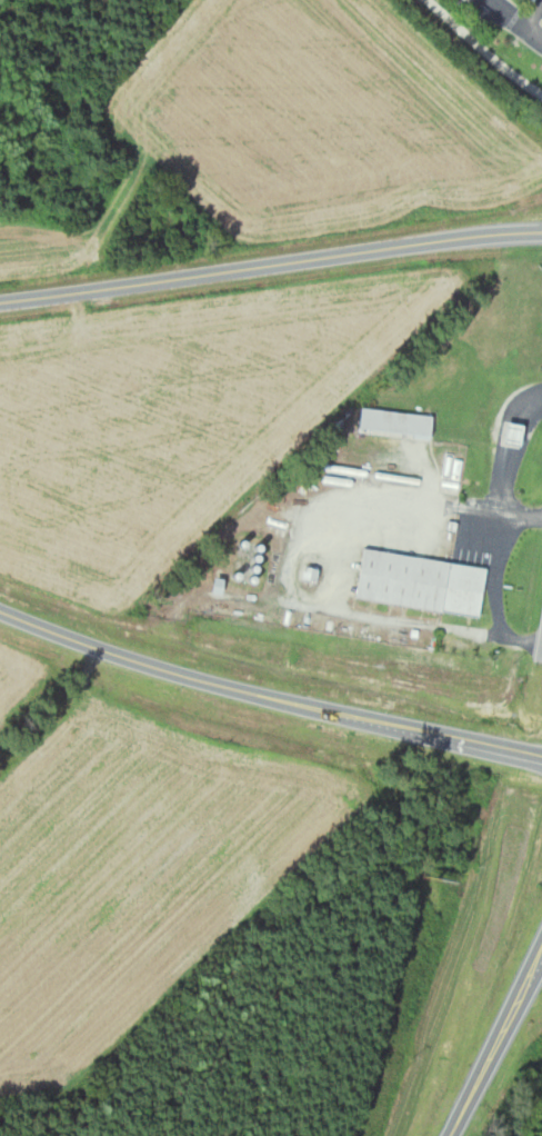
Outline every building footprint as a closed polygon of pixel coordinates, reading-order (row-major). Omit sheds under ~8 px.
[(514,447),(516,424),(496,423),(495,446),(514,447)] [(482,568),(355,549),(348,599),(475,618),(482,568)]
